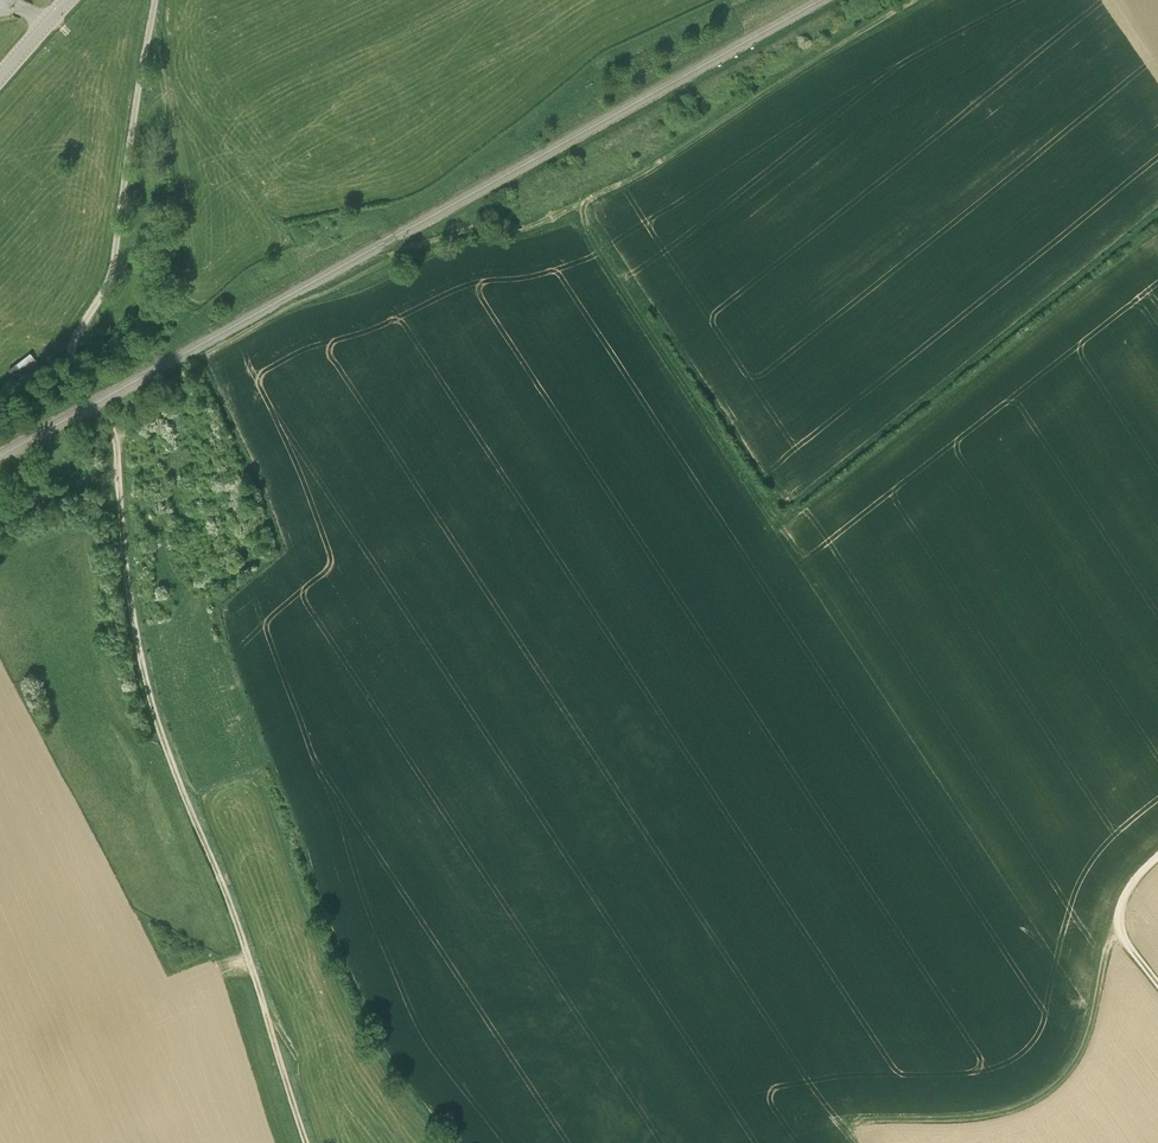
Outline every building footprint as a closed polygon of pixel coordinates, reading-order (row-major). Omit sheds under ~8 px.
[(16,378),(41,365),(35,352),(9,365),(16,378)]
